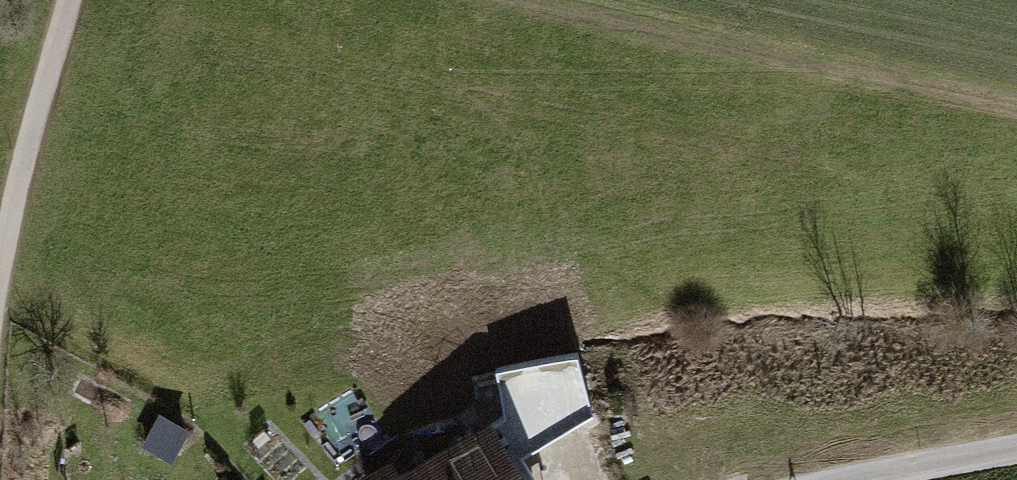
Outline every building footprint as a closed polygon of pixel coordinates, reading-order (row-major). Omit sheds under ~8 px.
[(417,479),(527,479),(496,431),(417,479)]
